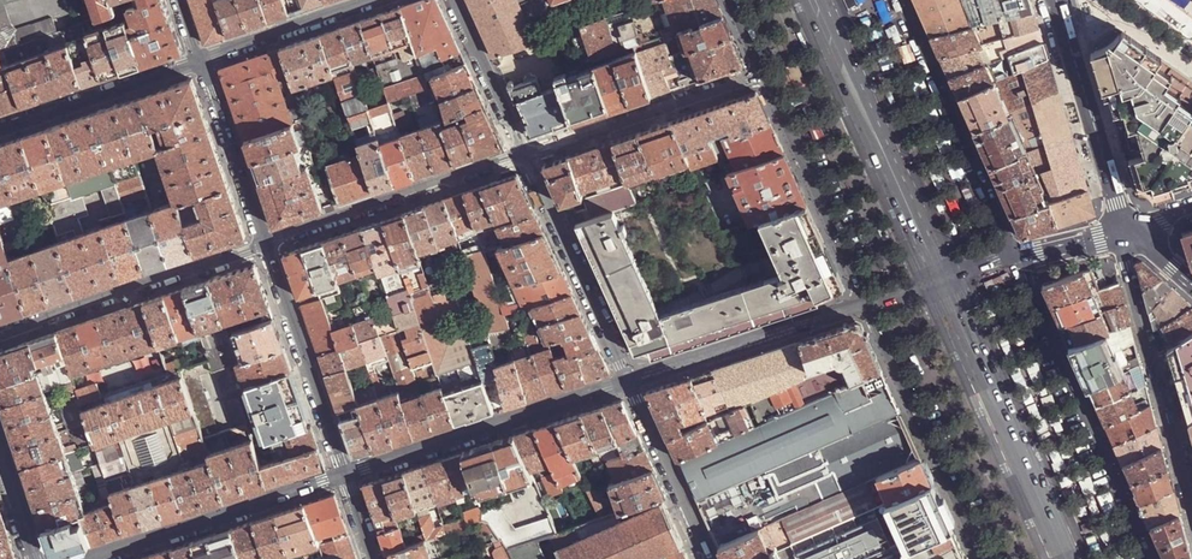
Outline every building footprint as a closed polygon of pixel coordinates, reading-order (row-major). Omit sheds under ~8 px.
[(3,50),(23,43),(43,36),(58,31),(53,17),(16,30),(11,25),(4,3),(15,0),(0,0),(0,41),(3,50)] [(93,5),(91,6),(96,18),(103,16),(112,12),(116,11),(112,0),(91,0),(93,5)] [(128,7),(133,22),(128,24),(131,34),(137,32),(172,20),(165,0),(149,0),(140,3),(128,7)] [(228,35),(216,0),(190,0),(205,43),(219,38),(228,35)] [(228,35),(241,31),(248,28),(238,0),(216,0),(228,35)] [(268,21),(261,0),(238,0),(248,28),(260,24),(268,21)] [(268,21),(280,17),(288,14),(283,0),(261,0),(268,21)] [(288,14),(309,7),(326,1),(326,0),(283,0),(288,14)] [(399,7),(414,47),(425,79),(426,78),(432,76),(466,62),(451,30),(437,0),(419,0),(408,4),(399,7)] [(494,55),(537,41),(518,0),(469,0),(494,55)] [(666,7),(674,31),(677,29),(723,14),(717,0),(687,0),(666,7)] [(930,36),(971,26),(959,0),(914,0),(925,23),(930,36)] [(971,26),(972,26),(981,24),(987,22),(999,20),(1034,11),(1031,0),(959,0),(971,26)] [(369,17),(360,20),(371,54),(397,45),(400,52),(414,47),(399,7),(387,11),(382,13),(369,17)] [(673,31),(674,31),(666,7),(609,27),(605,17),(579,26),(582,34),(591,58),(632,45),(662,34),(673,31)] [(1039,27),(1034,11),(999,20),(1004,37),(1039,27)] [(112,12),(103,16),(106,25),(116,22),(112,12)] [(723,14),(677,29),(684,49),(686,48),(731,33),(726,22),(723,14)] [(84,26),(86,32),(106,25),(103,16),(96,18),(83,22),(84,26)] [(116,22),(106,25),(122,71),(133,67),(142,65),(131,34),(128,24),(126,19),(116,22)] [(182,50),(172,20),(137,32),(131,34),(142,65),(164,57),(182,50)] [(348,24),(341,27),(352,61),(371,54),(360,20),(348,24)] [(999,20),(987,22),(989,31),(990,33),(978,37),(981,44),(998,39),(1004,37),(999,20)] [(106,25),(86,32),(102,78),(114,74),(122,71),(106,25)] [(1091,44),(1134,186),(1151,180),(1157,197),(1191,186),(1191,79),(1115,25),(1091,44)] [(84,26),(64,33),(68,44),(82,85),(94,81),(102,78),(86,32),(84,26)] [(936,48),(940,57),(977,45),(981,44),(978,37),(972,26),(971,26),(930,36),(936,48)] [(330,31),(320,34),(332,68),(352,61),(341,27),(330,31)] [(1044,42),(1039,27),(1004,37),(998,39),(1006,56),(1009,55),(1044,42)] [(58,31),(43,36),(48,50),(68,44),(64,33),(63,30),(58,31)] [(670,54),(681,50),(673,31),(662,34),(670,54)] [(737,46),(731,33),(686,48),(698,78),(744,62),(737,46)] [(299,41),(280,48),(288,70),(294,86),(334,73),(332,68),(320,34),(299,41)] [(582,34),(572,38),(581,63),(583,62),(592,59),(591,58),(582,34)] [(635,50),(650,95),(659,91),(670,88),(666,75),(667,75),(665,68),(673,65),(669,54),(670,54),(662,34),(632,45),(635,50)] [(43,36),(23,43),(28,57),(48,50),(43,36)] [(981,44),(977,45),(985,64),(1003,57),(1006,56),(998,39),(981,44)] [(1044,42),(1009,55),(1015,72),(1048,57),(1044,42)] [(23,43),(3,50),(8,64),(28,57),(23,43)] [(68,44),(48,50),(62,92),(75,87),(82,85),(68,44)] [(397,45),(371,54),(374,61),(376,66),(380,78),(388,100),(408,93),(428,86),(426,78),(425,79),(414,47),(400,52),(397,45)] [(985,64),(977,45),(940,57),(945,69),(949,77),(985,64)] [(220,69),(245,139),(293,122),(288,109),(276,74),(288,70),(280,48),(265,53),(235,63),(220,69)] [(670,88),(698,78),(686,48),(684,49),(681,50),(670,54),(669,54),(673,65),(665,68),(667,75),(666,75),(670,88)] [(48,50),(28,57),(42,99),(54,94),(62,92),(48,50)] [(641,98),(650,95),(635,50),(614,57),(630,102),(641,98)] [(371,54),(352,61),(355,68),(374,61),(371,54)] [(28,57),(8,64),(8,65),(15,84),(22,106),(35,101),(42,99),(28,57)] [(620,105),(630,102),(614,57),(593,64),(594,66),(609,109),(620,105)] [(993,82),(1009,75),(1003,57),(985,64),(993,82)] [(1059,92),(1048,57),(1015,72),(1009,75),(993,82),(1007,115),(1059,92)] [(592,59),(583,62),(585,69),(594,66),(593,64),(592,59)] [(355,68),(352,61),(332,68),(334,73),(335,76),(355,70),(355,68)] [(476,83),(466,62),(432,76),(441,98),(476,83)] [(810,66),(815,76),(819,74),(814,64),(810,66)] [(954,89),(958,98),(993,82),(985,64),(949,77),(954,89)] [(0,68),(0,89),(15,84),(8,65),(3,67),(0,68)] [(368,68),(373,81),(380,78),(376,66),(368,68)] [(593,114),(609,109),(594,66),(585,69),(578,71),(567,75),(565,71),(555,75),(559,85),(572,122),(593,114)] [(368,107),(355,70),(335,76),(348,115),(368,107)] [(432,76),(426,78),(428,86),(432,95),(434,101),(441,98),(432,76)] [(531,136),(572,122),(559,85),(542,90),(537,77),(514,85),(514,86),(513,87),(511,88),(509,87),(515,101),(518,100),(519,101),(517,104),(519,108),(522,109),(524,113),(527,118),(524,120),(531,136)] [(154,92),(141,96),(152,127),(159,124),(166,144),(209,129),(201,103),(192,78),(178,83),(154,92)] [(966,116),(973,130),(1007,115),(993,82),(958,98),(966,116)] [(485,102),(476,83),(441,98),(446,118),(460,112),(466,110),(485,102)] [(15,84),(0,89),(0,113),(1,113),(22,106),(15,84)] [(428,86),(408,93),(411,102),(432,95),(428,86)] [(757,92),(710,109),(720,132),(729,128),(732,134),(770,121),(763,104),(757,92)] [(1071,133),(1059,92),(1007,115),(1023,152),(1071,133)] [(127,101),(116,105),(134,155),(158,147),(159,146),(152,127),(141,96),(127,101)] [(388,100),(368,107),(371,115),(391,108),(388,100)] [(505,145),(485,102),(466,110),(468,115),(462,118),(476,155),(505,145)] [(104,109),(91,113),(109,164),(134,156),(134,155),(116,105),(104,109)] [(300,105),(288,109),(293,122),(300,120),(305,118),(300,105)] [(348,115),(353,129),(364,125),(373,121),(371,115),(368,107),(348,115)] [(399,131),(406,129),(398,107),(391,110),(399,131)] [(391,108),(371,115),(373,121),(378,136),(380,141),(400,134),(399,131),(391,110),(391,108)] [(720,132),(710,109),(690,115),(672,122),(689,160),(692,166),(717,157),(711,142),(712,141),(709,136),(720,132)] [(420,127),(440,120),(437,110),(417,117),(420,127)] [(440,120),(442,125),(462,118),(460,112),(446,118),(440,120)] [(57,125),(47,129),(65,180),(85,173),(95,169),(109,164),(91,113),(79,118),(69,121),(57,125)] [(981,149),(989,166),(1023,152),(1007,115),(973,130),(981,149)] [(305,118),(300,120),(303,127),(307,141),(308,145),(314,143),(306,117),(305,118)] [(467,158),(476,155),(462,118),(442,125),(455,162),(467,158)] [(447,165),(455,162),(442,125),(440,120),(420,127),(434,169),(447,165)] [(378,136),(373,121),(364,125),(367,133),(356,137),(358,144),(378,136)] [(776,135),(770,121),(732,134),(722,138),(736,170),(785,153),(776,135)] [(245,139),(252,160),(300,144),(296,130),(293,122),(245,139)] [(638,133),(656,172),(678,164),(689,160),(672,122),(654,128),(638,133)] [(303,127),(296,130),(300,144),(307,141),(303,127)] [(400,134),(415,176),(427,172),(434,169),(420,127),(400,134)] [(33,134),(23,137),(41,188),(65,180),(47,129),(33,134)] [(218,153),(209,129),(166,144),(159,146),(158,147),(177,202),(178,201),(189,198),(197,195),(228,184),(218,153)] [(626,137),(614,142),(625,176),(627,182),(656,172),(638,133),(626,137)] [(1071,133),(1023,152),(1046,203),(1050,202),(1088,189),(1071,133)] [(406,179),(415,176),(400,134),(380,141),(394,183),(406,179)] [(386,186),(394,183),(380,141),(378,136),(358,144),(361,153),(374,190),(386,186)] [(0,145),(0,152),(15,196),(16,197),(41,188),(23,137),(10,142),(0,145)] [(728,173),(736,170),(722,138),(712,141),(711,142),(717,157),(725,174),(728,173)] [(252,160),(260,182),(308,165),(315,163),(308,145),(307,141),(300,144),(252,160)] [(625,176),(614,142),(602,146),(581,153),(556,162),(545,166),(562,204),(583,198),(581,191),(597,186),(599,190),(610,186),(609,182),(625,176)] [(15,196),(0,152),(0,201),(15,196)] [(1000,192),(1011,215),(1046,203),(1023,152),(989,166),(1000,192)] [(360,195),(374,190),(361,153),(327,165),(340,200),(340,202),(360,195)] [(790,165),(785,153),(736,170),(728,173),(749,222),(759,219),(807,202),(801,189),(790,165)] [(140,174),(134,156),(109,164),(111,169),(115,183),(140,174)] [(87,179),(91,192),(102,188),(115,183),(111,169),(109,164),(95,169),(97,175),(87,179)] [(275,224),(323,208),(322,206),(308,165),(260,182),(275,224)] [(87,179),(85,173),(65,180),(67,184),(71,196),(72,198),(82,195),(91,192),(87,179)] [(161,264),(171,260),(153,210),(152,209),(140,174),(115,183),(122,200),(146,269),(161,264)] [(535,212),(516,174),(505,177),(498,180),(513,213),(516,219),(535,212)] [(513,213),(498,180),(487,184),(480,186),(494,219),(513,213)] [(1151,180),(1134,186),(1136,189),(1139,189),(1143,190),(1147,192),(1150,194),(1153,198),(1157,197),(1151,180)] [(115,183),(102,188),(109,205),(122,200),(115,183)] [(638,204),(629,183),(583,199),(587,210),(567,216),(572,226),(577,224),(614,212),(638,204)] [(58,193),(50,196),(52,202),(71,196),(67,184),(56,188),(58,193)] [(246,234),(228,184),(197,195),(204,214),(196,217),(185,221),(195,252),(246,234)] [(494,219),(480,186),(471,189),(463,192),(475,226),(494,219)] [(1095,212),(1088,189),(1050,202),(1058,225),(1095,212)] [(475,226),(463,192),(451,196),(443,199),(455,234),(466,230),(475,226)] [(52,202),(46,204),(46,207),(53,225),(57,235),(73,230),(75,236),(85,233),(80,218),(89,214),(82,195),(72,198),(71,196),(52,202)] [(196,217),(189,198),(178,201),(185,221),(196,217)] [(424,206),(438,245),(457,239),(455,234),(443,199),(433,203),(424,206)] [(134,273),(146,269),(122,200),(109,205),(97,209),(103,226),(121,277),(134,273)] [(184,255),(195,252),(185,221),(178,201),(177,202),(153,210),(171,260),(184,255)] [(577,224),(634,353),(648,349),(652,359),(657,358),(755,324),(819,303),(816,295),(844,284),(834,261),(824,240),(815,220),(807,202),(759,219),(783,273),(694,302),(659,314),(653,302),(622,233),(627,231),(624,224),(620,226),(614,212),(577,224)] [(1058,225),(1050,202),(1046,203),(1011,215),(1016,227),(1021,237),(1028,235),(1058,225)] [(404,213),(417,252),(424,251),(438,245),(424,206),(413,209),(404,213)] [(544,232),(535,212),(516,219),(497,225),(496,225),(505,244),(544,232)] [(392,217),(383,220),(399,265),(400,268),(420,261),(417,252),(404,213),(392,217)] [(987,217),(983,216),(981,219),(983,225),(987,227),(989,223),(987,217)] [(373,224),(363,227),(376,266),(379,273),(399,265),(383,220),(373,224)] [(100,284),(121,277),(103,226),(85,233),(75,236),(59,242),(77,293),(100,284)] [(477,232),(475,226),(466,230),(468,235),(469,239),(478,236),(477,232)] [(883,226),(877,228),(882,240),(889,237),(890,233),(887,227),(883,226)] [(343,234),(357,273),(376,266),(363,227),(352,231),(343,234)] [(27,310),(10,260),(10,259),(4,242),(0,230),(0,319),(11,315),(27,310)] [(468,235),(466,230),(455,234),(457,239),(464,237),(468,235)] [(482,230),(477,232),(478,236),(481,242),(482,246),(487,244),(482,230)] [(1183,233),(1191,263),(1191,230),(1183,233)] [(561,270),(544,232),(505,244),(498,246),(514,281),(561,270)] [(323,241),(336,280),(341,279),(357,273),(343,234),(332,238),(323,241)] [(467,247),(464,237),(457,239),(461,250),(467,247)] [(317,290),(337,283),(336,280),(323,241),(315,244),(303,248),(317,290)] [(64,297),(77,293),(59,242),(34,250),(34,251),(52,301),(64,297)] [(482,246),(481,242),(467,247),(461,250),(463,256),(483,249),(482,246)] [(283,255),(298,297),(317,290),(303,248),(294,251),(283,255)] [(483,249),(463,256),(488,330),(504,327),(509,326),(505,312),(501,302),(496,285),(483,249)] [(41,305),(52,301),(34,251),(10,259),(10,260),(27,310),(41,305)] [(431,292),(439,314),(440,314),(460,308),(456,295),(448,298),(447,293),(443,295),(441,291),(446,290),(432,252),(425,254),(424,251),(417,252),(420,261),(429,285),(431,292)] [(1172,287),(1143,260),(1136,263),(1149,311),(1172,287)] [(420,261),(400,268),(407,289),(408,292),(429,285),(420,261)] [(270,306),(255,264),(243,268),(232,272),(247,314),(250,313),(270,306)] [(400,268),(399,265),(379,273),(387,296),(407,289),(400,268)] [(572,292),(561,270),(514,281),(513,281),(523,301),(525,308),(533,306),(572,292)] [(1049,284),(1043,286),(1048,297),(1051,305),(1099,289),(1090,270),(1088,271),(1049,284)] [(221,276),(209,280),(224,322),(231,320),(242,316),(247,314),(232,272),(221,276)] [(199,332),(224,323),(224,322),(209,280),(195,285),(184,289),(199,332)] [(513,281),(507,282),(514,299),(508,300),(510,304),(523,301),(513,281)] [(1116,283),(1099,289),(1107,308),(1125,302),(1119,282),(1116,283)] [(320,298),(340,291),(337,283),(317,290),(320,298)] [(845,293),(846,288),(844,284),(816,295),(819,303),(840,297),(841,296),(845,293)] [(431,292),(429,285),(408,292),(411,300),(431,292)] [(999,287),(996,288),(995,293),(999,295),(1003,294),(1004,289),(999,287)] [(1149,311),(1154,332),(1163,325),(1191,306),(1191,305),(1172,287),(1149,311)] [(165,295),(179,338),(199,332),(184,289),(174,292),(165,295)] [(394,315),(414,308),(411,300),(408,292),(407,289),(387,296),(394,315)] [(1099,289),(1051,305),(1056,316),(1060,324),(1107,308),(1099,289)] [(301,306),(320,299),(320,298),(317,290),(298,297),(301,306)] [(431,292),(411,300),(414,308),(418,322),(439,314),(431,292)] [(581,311),(572,292),(533,306),(541,322),(581,311)] [(159,345),(179,338),(165,295),(154,299),(144,302),(159,345)] [(318,356),(338,349),(332,331),(328,321),(326,315),(320,299),(301,306),(310,333),(318,356)] [(367,303),(366,299),(349,304),(348,305),(351,310),(353,309),(367,303)] [(525,308),(523,301),(510,304),(508,300),(501,302),(505,312),(512,311),(525,308)] [(67,361),(72,376),(92,368),(159,345),(144,302),(104,316),(57,333),(67,361)] [(1125,302),(1107,308),(1116,328),(1130,323),(1125,302)] [(370,311),(367,303),(353,309),(354,313),(364,310),(365,312),(370,311)] [(274,317),(270,306),(250,313),(254,324),(274,317)] [(1175,344),(1191,332),(1191,306),(1163,325),(1175,344)] [(348,314),(346,308),(326,315),(328,321),(348,314)] [(414,308),(394,315),(394,316),(398,328),(404,326),(418,322),(414,308)] [(1107,308),(1060,324),(1065,335),(1068,343),(1116,328),(1107,308)] [(512,311),(505,312),(509,326),(510,329),(518,327),(512,311)] [(541,322),(548,340),(565,335),(590,330),(581,311),(541,322)] [(439,314),(418,322),(428,349),(449,341),(440,314),(439,314)] [(227,333),(233,331),(241,354),(243,361),(284,346),(278,330),(274,317),(254,324),(246,327),(242,316),(231,320),(224,322),(224,323),(227,333)] [(398,328),(394,316),(374,323),(378,335),(398,328)] [(358,342),(378,335),(374,323),(372,318),(352,324),(358,342)] [(418,322),(404,326),(408,337),(402,339),(412,368),(432,361),(428,349),(418,322)] [(199,332),(206,351),(231,343),(228,335),(227,333),(224,323),(199,332)] [(800,341),(809,370),(826,365),(841,360),(843,365),(851,383),(881,369),(876,357),(866,335),(862,327),(854,323),(800,341)] [(1116,328),(1068,343),(1074,356),(1083,376),(1087,385),(1122,371),(1141,363),(1130,323),(1116,328)] [(358,342),(352,324),(332,331),(338,349),(358,342)] [(532,324),(524,326),(527,339),(527,341),(528,344),(529,345),(538,342),(532,324)] [(404,326),(398,328),(402,339),(408,337),(404,326)] [(489,338),(506,333),(505,331),(504,327),(488,330),(488,331),(489,338)] [(396,385),(416,379),(412,368),(402,339),(398,328),(378,335),(385,354),(387,360),(396,385)] [(488,331),(488,330),(474,334),(476,342),(489,339),(489,338),(488,331)] [(590,330),(565,335),(570,352),(571,355),(577,353),(597,346),(590,330)] [(1175,344),(1167,348),(1189,422),(1191,421),(1191,332),(1175,344)] [(45,337),(31,341),(38,362),(39,364),(43,363),(45,369),(56,365),(67,361),(57,333),(45,337)] [(469,337),(469,334),(449,341),(428,349),(432,361),(437,374),(477,360),(472,348),(471,344),(469,337)] [(358,342),(365,361),(385,354),(378,335),(358,342)] [(490,343),(489,339),(476,342),(471,344),(472,348),(490,343)] [(514,359),(532,353),(529,345),(528,344),(527,341),(527,339),(522,341),(524,345),(511,349),(514,359)] [(37,372),(34,363),(38,362),(31,341),(11,348),(0,352),(0,384),(37,372)] [(800,341),(712,370),(724,398),(809,370),(800,341)] [(365,361),(358,342),(338,349),(345,368),(365,361)] [(231,343),(206,351),(208,360),(212,371),(214,371),(230,365),(238,363),(234,351),(231,343)] [(484,384),(499,380),(495,366),(490,343),(472,348),(477,360),(483,379),(484,384)] [(159,345),(92,368),(97,383),(102,397),(130,387),(168,373),(165,364),(159,345)] [(291,369),(284,346),(243,361),(238,363),(246,385),(247,385),(287,371),(291,369)] [(609,373),(597,346),(577,353),(586,381),(609,373)] [(549,393),(566,387),(554,357),(550,347),(532,353),(549,393)] [(325,376),(345,369),(345,368),(338,349),(318,356),(325,376)] [(234,351),(238,363),(243,361),(241,354),(238,354),(237,350),(234,351)] [(566,387),(586,381),(577,353),(571,355),(570,352),(554,357),(566,387)] [(532,353),(514,359),(527,400),(549,393),(532,353)] [(374,371),(372,365),(387,360),(385,354),(365,361),(369,373),(374,371)] [(165,364),(168,373),(179,370),(189,366),(185,357),(165,364)] [(514,359),(495,366),(499,380),(505,407),(527,400),(514,359)] [(189,366),(179,370),(181,376),(183,381),(199,376),(212,371),(208,360),(189,366)] [(477,360),(437,374),(438,377),(441,386),(443,392),(483,379),(477,360)] [(841,360),(826,365),(827,370),(843,365),(841,360)] [(56,365),(63,385),(67,383),(73,381),(72,376),(67,361),(56,365)] [(1130,390),(1146,384),(1141,363),(1122,371),(1130,390)] [(63,385),(56,365),(45,369),(41,370),(38,371),(44,391),(63,385)] [(230,365),(214,371),(222,394),(238,389),(230,365)] [(834,391),(851,383),(843,365),(827,370),(811,375),(750,402),(753,408),(760,423),(834,391)] [(337,412),(358,405),(353,392),(352,390),(348,376),(345,369),(325,376),(337,412)] [(889,388),(881,369),(851,383),(834,391),(852,431),(900,410),(889,388)] [(181,376),(179,370),(168,373),(130,387),(132,393),(181,376)] [(386,395),(377,370),(374,371),(369,373),(373,385),(378,397),(386,395)] [(724,398),(712,370),(690,377),(707,413),(727,406),(724,398)] [(38,371),(37,372),(0,384),(0,400),(2,406),(44,391),(38,371)] [(298,404),(287,371),(247,385),(250,395),(256,411),(247,414),(248,418),(257,415),(266,441),(271,439),(308,427),(300,403),(298,404)] [(1096,404),(1130,390),(1122,371),(1087,385),(1092,396),(1096,404)] [(348,376),(352,390),(358,387),(353,374),(348,376)] [(144,427),(193,410),(183,381),(181,376),(132,393),(144,427)] [(199,376),(183,381),(193,410),(203,439),(207,437),(219,433),(199,376)] [(430,380),(433,389),(441,386),(438,377),(430,380)] [(707,413),(690,377),(669,384),(685,420),(707,413)] [(421,393),(416,379),(396,385),(398,391),(401,400),(421,393)] [(454,424),(493,411),(484,384),(483,379),(443,392),(454,424)] [(505,407),(499,380),(484,384),(493,411),(505,407)] [(73,381),(67,383),(71,396),(65,398),(68,406),(80,401),(76,390),(75,386),(73,381)] [(102,397),(97,383),(80,389),(76,390),(80,401),(81,404),(102,397)] [(647,392),(668,439),(689,429),(685,420),(669,384),(647,392)] [(1139,409),(1151,404),(1146,384),(1130,390),(1139,409)] [(373,385),(353,392),(358,405),(378,397),(373,385)] [(434,431),(454,424),(443,392),(441,386),(433,389),(430,390),(421,393),(434,431)] [(132,393),(130,387),(102,397),(81,404),(83,410),(132,393)] [(1105,424),(1139,409),(1130,390),(1096,404),(1101,416),(1105,424)] [(51,411),(44,391),(2,406),(6,419),(9,426),(51,411)] [(394,444),(414,438),(401,400),(398,391),(386,395),(378,397),(394,444)] [(678,460),(697,502),(766,471),(820,446),(852,431),(834,391),(760,423),(754,426),(718,442),(678,460)] [(132,393),(83,410),(87,423),(95,444),(144,427),(132,393)] [(414,438),(434,431),(421,393),(401,400),(414,438)] [(378,397),(358,405),(361,413),(374,451),(394,444),(378,397)] [(239,398),(224,403),(233,428),(242,425),(247,424),(239,398)] [(637,432),(622,399),(601,406),(617,442),(637,432)] [(68,429),(87,423),(83,410),(81,404),(80,401),(68,406),(61,408),(68,429)] [(1157,425),(1151,404),(1139,409),(1105,424),(1110,436),(1113,444),(1157,425)] [(361,413),(358,405),(337,412),(340,420),(361,413)] [(718,442),(754,426),(747,411),(744,405),(708,421),(718,442)] [(581,413),(597,449),(603,448),(606,446),(617,442),(601,406),(581,413)] [(760,423),(753,408),(747,411),(754,426),(760,423)] [(144,427),(95,444),(101,464),(103,470),(107,480),(126,473),(129,481),(149,475),(169,468),(190,461),(189,456),(207,450),(205,445),(203,439),(193,410),(144,427)] [(921,458),(900,410),(852,431),(820,446),(766,471),(787,518),(921,458)] [(59,432),(51,411),(9,426),(13,440),(16,446),(59,432)] [(353,458),(374,451),(361,413),(340,420),(353,458)] [(572,458),(597,449),(581,413),(556,421),(572,458)] [(554,472),(559,485),(565,482),(567,481),(576,477),(580,475),(575,463),(572,458),(556,421),(535,429),(551,465),(554,472)] [(718,442),(708,421),(689,429),(668,439),(678,460),(718,442)] [(318,446),(311,425),(308,427),(271,439),(277,459),(318,446)] [(1122,463),(1162,445),(1157,425),(1113,444),(1118,454),(1122,463)] [(513,436),(529,472),(538,469),(541,468),(551,465),(535,429),(513,436)] [(66,453),(59,432),(16,446),(20,460),(23,466),(66,453)] [(637,432),(617,442),(620,449),(623,455),(644,448),(637,432)] [(490,443),(507,484),(522,479),(528,477),(531,476),(529,472),(513,436),(490,443)] [(246,492),(267,485),(260,465),(254,445),(252,439),(230,446),(246,492)] [(272,461),(265,441),(254,445),(260,465),(272,461)] [(476,494),(507,484),(490,443),(462,453),(469,474),(476,494)] [(1131,482),(1167,466),(1162,445),(1122,463),(1127,474),(1131,482)] [(230,446),(208,454),(211,460),(224,500),(246,492),(230,446)] [(325,467),(318,446),(277,459),(272,461),(260,465),(267,485),(325,467)] [(654,468),(644,448),(623,455),(615,458),(608,461),(616,481),(654,468)] [(597,449),(572,458),(575,463),(591,457),(599,452),(597,449)] [(623,455),(620,449),(612,451),(615,458),(623,455)] [(603,462),(599,452),(591,457),(595,465),(603,462)] [(72,473),(66,453),(23,466),(27,479),(30,487),(72,473)] [(444,459),(450,480),(459,477),(469,474),(462,453),(444,459)] [(784,547),(887,501),(931,481),(925,467),(921,458),(787,518),(773,525),(784,547)] [(434,500),(455,493),(450,480),(444,459),(423,465),(434,500)] [(224,500),(211,460),(192,466),(191,467),(205,506),(224,500)] [(169,468),(171,473),(191,467),(192,466),(190,461),(169,468)] [(103,470),(101,464),(93,466),(96,473),(103,470)] [(403,472),(414,506),(429,502),(434,500),(423,465),(403,472)] [(1139,501),(1173,487),(1167,466),(1131,482),(1136,493),(1139,501)] [(205,506),(191,467),(171,473),(185,513),(205,506)] [(149,475),(151,480),(171,473),(169,468),(149,475)] [(666,495),(654,468),(616,481),(608,484),(619,511),(632,506),(661,496),(661,497),(666,495)] [(697,502),(718,549),(760,530),(770,526),(773,525),(787,518),(766,471),(697,502)] [(396,518),(415,511),(414,506),(403,472),(384,479),(396,518)] [(551,495),(562,490),(561,488),(559,485),(554,472),(545,476),(542,477),(551,495)] [(80,493),(72,473),(30,487),(34,501),(37,507),(80,493)] [(126,473),(107,480),(108,484),(111,493),(131,486),(129,481),(126,473)] [(185,513),(171,473),(151,480),(165,519),(185,513)] [(131,486),(131,487),(151,480),(149,475),(129,481),(131,486)] [(459,477),(450,480),(455,493),(456,496),(465,493),(459,477)] [(576,477),(567,481),(570,487),(579,483),(576,477)] [(379,534),(399,527),(396,518),(384,479),(362,486),(371,512),(379,534)] [(165,519),(151,480),(131,487),(145,526),(165,519)] [(936,491),(931,481),(887,501),(908,548),(953,528),(947,515),(936,491)] [(109,498),(111,505),(115,504),(111,493),(108,484),(99,487),(103,500),(109,498)] [(476,494),(477,497),(508,487),(507,484),(476,494)] [(131,487),(131,486),(111,493),(115,504),(125,532),(145,526),(131,487)] [(612,510),(602,486),(593,489),(602,509),(605,508),(606,512),(612,510)] [(1150,525),(1180,512),(1173,487),(1139,501),(1145,515),(1150,525)] [(600,518),(605,516),(603,513),(602,509),(593,489),(588,491),(600,518)] [(41,521),(44,528),(83,515),(86,513),(80,493),(37,507),(41,521)] [(436,506),(457,500),(456,496),(455,493),(434,500),(436,506)] [(303,505),(316,538),(332,533),(347,529),(334,495),(303,505)] [(635,513),(663,501),(661,497),(661,496),(632,506),(635,513)] [(663,501),(635,513),(620,520),(555,549),(560,558),(649,558),(653,557),(680,545),(682,544),(663,501)] [(887,501),(784,547),(776,551),(779,558),(883,558),(899,552),(906,549),(908,548),(887,501)] [(125,532),(115,504),(111,505),(98,509),(108,538),(125,532)] [(289,553),(318,544),(316,538),(303,505),(276,514),(289,553)] [(549,535),(557,532),(553,524),(549,516),(515,527),(503,513),(501,505),(481,511),(481,521),(488,522),(494,530),(500,540),(501,539),(504,544),(508,549),(537,539),(549,535)] [(462,516),(465,526),(478,522),(481,521),(481,511),(480,506),(461,512),(462,516)] [(10,538),(4,520),(0,509),(0,541),(10,538)] [(108,538),(98,509),(86,513),(83,515),(92,543),(108,538)] [(620,520),(617,512),(607,515),(605,516),(600,518),(578,525),(571,528),(563,530),(557,532),(549,535),(555,549),(620,520)] [(1191,557),(1191,556),(1180,512),(1150,525),(1160,548),(1165,558),(1188,558),(1191,557)] [(289,553),(276,514),(253,522),(265,558),(272,558),(289,553)] [(444,533),(442,525),(434,528),(430,514),(427,515),(421,517),(418,518),(423,533),(425,540),(444,533)] [(92,543),(83,515),(44,528),(48,540),(50,546),(63,553),(92,543)] [(462,516),(441,523),(442,525),(444,533),(465,526),(462,516)] [(571,528),(578,525),(575,517),(568,519),(571,528)] [(486,533),(494,530),(488,522),(481,521),(478,522),(482,534),(486,533)] [(253,522),(230,529),(240,558),(265,558),(253,522)] [(557,532),(563,530),(560,522),(553,524),(557,532)] [(784,547),(773,525),(770,526),(760,530),(770,553),(776,551),(784,547)] [(379,534),(386,555),(389,554),(388,553),(405,547),(403,540),(399,527),(379,534)] [(953,528),(908,548),(906,549),(911,558),(967,558),(966,557),(956,536),(953,528)] [(191,542),(197,558),(240,558),(230,529),(191,542)] [(348,534),(347,529),(332,533),(334,539),(348,534)] [(500,540),(494,530),(486,533),(492,542),(500,540)] [(760,530),(718,549),(723,558),(757,558),(770,553),(760,530)] [(425,540),(423,533),(403,540),(405,547),(424,540),(425,540)] [(353,548),(348,534),(334,539),(318,544),(324,558),(357,558),(353,548)] [(14,549),(10,538),(0,541),(0,558),(17,558),(14,549)] [(508,549),(513,558),(546,558),(537,539),(508,549)] [(425,540),(424,540),(405,547),(388,553),(389,554),(391,558),(431,558),(425,540)] [(191,542),(171,549),(175,558),(197,558),(191,542)] [(508,549),(504,544),(499,546),(502,555),(501,556),(502,558),(512,558),(513,558),(508,549)] [(654,558),(686,558),(680,545),(653,557),(654,558)] [(151,555),(152,558),(175,558),(171,549),(151,555)] [(906,549),(899,552),(902,558),(911,558),(906,549)] [(776,551),(770,553),(757,558),(779,558),(776,551)]
